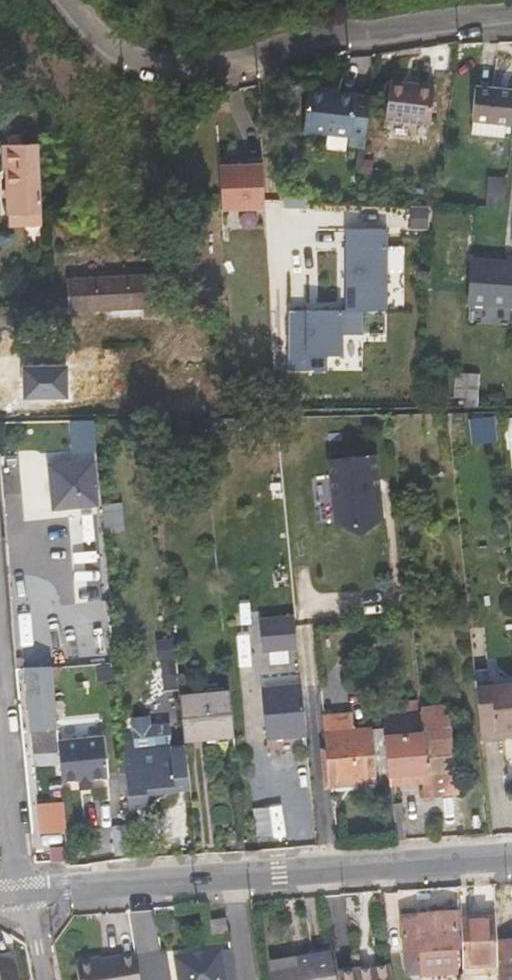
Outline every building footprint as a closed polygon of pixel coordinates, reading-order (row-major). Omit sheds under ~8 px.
[(384,120),(429,125),(433,88),(389,83),(384,120)] [(473,118),(505,121),(510,121),(511,103),(511,91),(475,87),(471,117),(473,118)] [(356,98),(356,97),(308,92),(303,134),(352,139),(351,148),(365,149),(371,100),(356,98)] [(471,133),(503,136),(505,121),(473,118),(471,133)] [(38,141),(6,142),(8,212),(40,211),(38,141)] [(262,158),(246,158),(246,164),(218,165),(220,209),(264,207),(262,158)] [(489,173),(489,188),(505,190),(507,174),(489,173)] [(485,201),(504,203),(505,190),(489,188),(486,188),(485,201)] [(399,219),(418,220),(419,206),(400,205),(399,219)] [(8,212),(8,223),(41,221),(40,211),(8,212)] [(289,311),(288,371),(326,371),(326,357),(342,357),(342,337),(363,337),(364,313),(378,313),(379,232),(338,232),(336,312),(289,311)] [(471,269),(468,313),(511,315),(511,272),(471,269)] [(147,274),(68,278),(70,310),(149,305),(147,274)] [(69,365),(22,367),(24,400),(67,399),(69,365)] [(465,397),(466,373),(456,372),(454,397),(465,397)] [(175,393),(184,392),(183,373),(174,373),(175,393)] [(475,397),(476,374),(466,373),(465,397),(475,397)] [(252,400),(239,400),(239,412),(253,412),(252,400)] [(473,441),(499,439),(497,413),(471,416),(473,441)] [(74,421),(77,453),(97,452),(93,419),(74,421)] [(374,454),(330,458),(333,494),(338,494),(341,521),(360,529),(377,518),(374,491),(378,490),(374,454)] [(101,502),(97,459),(54,463),(58,506),(101,502)] [(263,618),(266,652),(298,649),(294,614),(263,618)] [(161,660),(164,690),(179,689),(176,659),(161,660)] [(52,666),(29,668),(34,726),(57,724),(52,668),(52,666)] [(479,730),(511,727),(511,682),(475,686),(479,730)] [(306,734),(301,685),(261,689),(266,738),(306,734)] [(180,695),(184,738),(233,734),(229,691),(180,695)] [(456,791),(447,705),(421,707),(421,711),(430,795),(456,791)] [(422,779),(424,795),(430,795),(421,711),(383,715),(384,727),(390,783),(422,779)] [(351,713),(323,715),(330,782),(375,777),(370,728),(353,730),(351,713)] [(34,726),(35,736),(58,734),(57,732),(57,724),(34,726)] [(390,783),(384,727),(370,728),(375,777),(376,784),(390,783)] [(107,774),(103,734),(58,737),(61,778),(78,776),(90,775),(107,774)] [(121,734),(122,749),(129,749),(128,734),(121,734)] [(188,788),(184,744),(172,745),(175,788),(188,788)] [(175,788),(172,745),(129,749),(122,749),(128,807),(148,806),(148,800),(157,799),(175,788)] [(90,785),(90,775),(78,776),(79,786),(90,785)] [(331,792),(376,788),(376,784),(375,777),(330,782),(331,792)] [(63,799),(38,800),(40,832),(64,831),(63,799)] [(509,906),(509,895),(494,896),(494,907),(509,906)] [(509,906),(494,907),(495,919),(496,953),(497,967),(497,979),(511,979),(511,939),(509,906)] [(417,916),(416,911),(401,911),(404,953),(418,953),(419,978),(460,976),(456,914),(443,915),(442,908),(430,908),(429,916),(417,916)] [(213,933),(229,931),(227,915),(211,918),(213,933)] [(461,920),(462,968),(497,967),(496,953),(495,919),(461,920)] [(275,979),(334,979),(328,952),(297,958),(297,966),(273,969),(275,979)] [(196,960),(178,963),(181,979),(236,979),(232,954),(203,959),(204,962),(196,963),(196,960)] [(80,979),(141,979),(137,956),(78,966),(80,979)] [(297,958),(271,962),(273,969),(297,966),(297,958)] [(356,970),(336,974),(337,979),(394,979),(391,967),(357,973),(356,970)]
